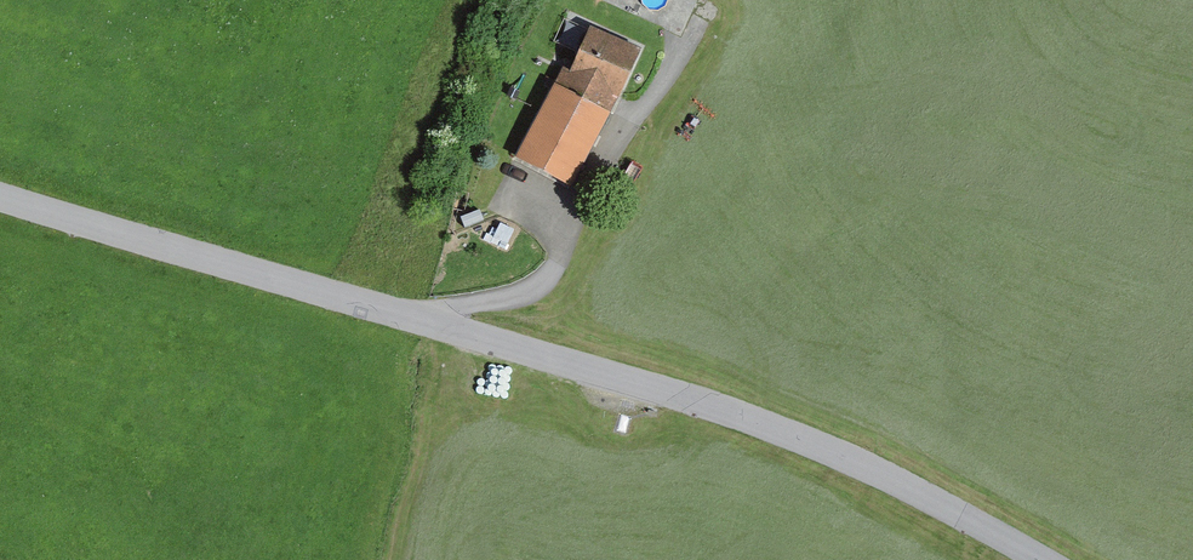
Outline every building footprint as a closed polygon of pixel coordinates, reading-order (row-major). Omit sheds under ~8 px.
[(637,56),(591,33),(570,74),(562,70),(516,162),(570,190),(637,56)]
